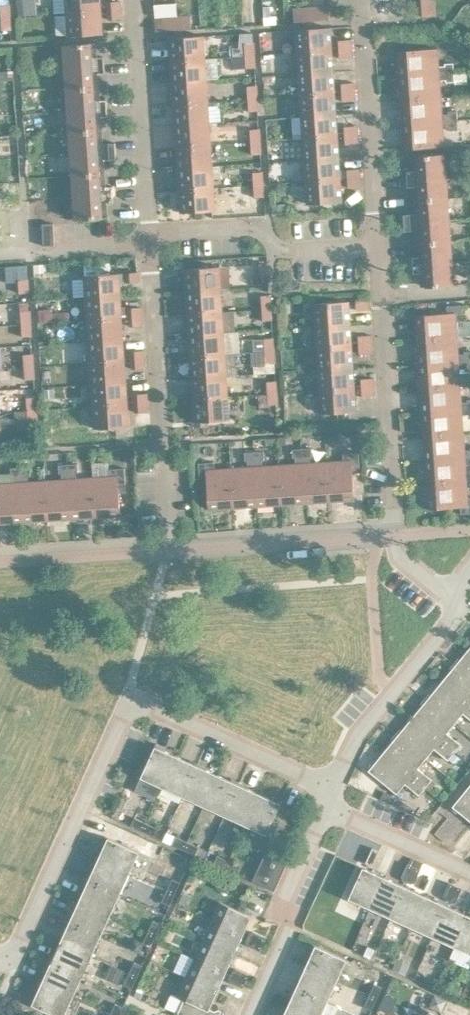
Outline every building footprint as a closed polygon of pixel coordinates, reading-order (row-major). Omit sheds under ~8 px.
[(19,14),(33,14),(32,0),(18,0),(19,14)] [(67,12),(102,10),(101,0),(66,0),(67,12)] [(109,9),(122,9),(121,0),(115,0),(108,0),(109,9)] [(423,15),(436,15),(435,0),(422,0),(423,15)] [(1,4),(2,16),(11,16),(10,3),(1,4)] [(294,8),(295,20),(330,18),(330,5),(294,8)] [(122,9),(109,9),(110,18),(122,18),(122,9)] [(102,10),(67,12),(69,35),(103,32),(102,10)] [(156,17),(156,30),(192,27),(191,15),(156,17)] [(11,16),(2,16),(3,29),(12,29),(11,16)] [(296,29),(298,51),(332,49),(331,26),(296,29)] [(241,47),(233,47),(234,55),(246,54),(245,42),(254,41),(253,32),(240,33),(241,47)] [(170,37),(171,59),(206,57),(204,35),(170,37)] [(339,39),(340,48),(352,47),(352,38),(339,39)] [(245,42),(246,54),(255,54),(254,41),(245,42)] [(64,44),(67,88),(76,218),(103,216),(102,202),(114,201),(113,185),(101,186),(99,159),(117,158),(116,141),(98,143),(96,116),(109,115),(107,99),(95,100),(93,73),(106,72),(105,56),(92,56),(91,42),(64,44)] [(352,47),(340,48),(340,57),(353,56),(352,47)] [(399,50),(400,75),(455,71),(454,62),(445,62),(446,65),(439,65),(438,47),(399,50)] [(298,51),(299,72),(334,70),(332,49),(298,51)] [(255,54),(246,54),(247,67),(256,66),(255,54)] [(171,59),(173,81),(207,79),(206,57),(171,59)] [(299,72),(301,94),(335,92),(334,70),(299,72)] [(467,70),(455,71),(456,81),(456,84),(468,83),(467,70)] [(400,75),(402,99),(441,96),(440,80),(447,79),(447,82),(456,81),(455,71),(400,75)] [(173,81),(174,102),(209,100),(207,79),(173,81)] [(342,82),(343,91),(355,90),(355,81),(342,82)] [(248,85),(249,97),(258,97),(257,84),(248,85)] [(355,90),(343,91),(343,100),(356,99),(355,90)] [(301,94),(302,116),(337,113),(335,92),(301,94)] [(402,99),(404,123),(458,119),(457,110),(449,110),(449,113),(443,113),(441,96),(402,99)] [(258,97),(249,97),(250,110),(259,109),(258,97)] [(174,102),(176,124),(210,122),(209,100),(174,102)] [(302,116),(304,137),(338,135),(337,113),(302,116)] [(458,119),(404,123),(405,147),(445,145),(443,127),(450,127),(450,129),(459,129),(458,119)] [(176,124),(177,146),(212,143),(210,122),(176,124)] [(345,125),(345,134),(358,133),(358,124),(345,125)] [(251,128),(252,141),(261,140),(260,127),(251,128)] [(358,133),(345,134),(346,143),(359,142),(358,133)] [(304,137),(305,159),(340,156),(338,135),(304,137)] [(261,140),(252,141),(252,153),(262,153),(261,140)] [(177,146),(179,167),(213,165),(212,143),(177,146)] [(419,169),(407,170),(408,186),(420,185),(421,199),(422,212),(404,213),(405,230),(423,229),(424,242),(425,255),(413,256),(414,272),(426,272),(427,286),(454,284),(453,261),(446,153),(418,155),(419,169)] [(305,159),(307,180),(341,178),(340,156),(305,159)] [(179,167),(180,189),(214,186),(213,165),(179,167)] [(348,168),(348,177),(361,176),(360,168),(348,168)] [(254,171),(255,184),(264,183),(263,171),(254,171)] [(361,176),(348,177),(349,186),(362,185),(361,176)] [(341,178),(307,180),(308,203),(343,200),(341,178)] [(264,183),(255,184),(255,196),(265,196),(264,183)] [(214,186),(180,189),(181,211),(216,209),(214,186)] [(287,203),(273,204),(274,213),(287,212),(287,203)] [(43,222),(44,245),(56,244),(54,222),(43,222)] [(260,263),(261,276),(270,275),(269,262),(260,263)] [(47,263),(35,263),(35,272),(47,271),(47,263)] [(27,264),(7,265),(8,281),(19,281),(19,279),(28,278),(27,264)] [(185,268),(187,290),(221,288),(220,266),(185,268)] [(127,272),(127,281),(140,280),(139,271),(127,272)] [(85,274),(86,297),(121,295),(119,272),(85,274)] [(19,281),(20,292),(29,291),(28,278),(19,279),(19,281)] [(187,290),(188,312),(223,309),(221,288),(187,290)] [(262,294),(263,307),(272,306),(271,294),(262,294)] [(86,297),(88,318),(122,316),(121,295),(86,297)] [(357,300),(357,309),(370,308),(369,299),(357,300)] [(315,303),(316,325),(351,323),(349,300),(315,303)] [(416,314),(418,339),(457,336),(456,320),(464,319),(462,304),(447,305),(448,312),(416,314)] [(129,307),(130,316),(142,315),(142,306),(129,307)] [(272,306),(263,307),(264,319),(273,319),(272,306)] [(188,312),(190,333),(224,331),(223,309),(188,312)] [(21,310),(22,323),(31,322),(30,310),(21,310)] [(70,311),(53,311),(53,321),(70,321),(70,311)] [(142,315),(130,316),(130,325),(143,324),(142,315)] [(88,318),(89,340),(124,338),(122,316),(88,318)] [(456,320),(457,336),(469,336),(469,319),(464,319),(456,320)] [(31,322),(22,323),(23,335),(32,335),(31,322)] [(316,325),(318,346),(352,344),(351,323),(316,325)] [(190,333),(191,355),(226,352),(224,331),(190,333)] [(359,335),(359,344),(372,343),(372,334),(359,335)] [(420,363),(469,360),(469,350),(465,350),(465,353),(458,353),(457,336),(418,339),(420,363)] [(265,337),(266,350),(275,349),(274,337),(265,337)] [(89,340),(91,362),(125,359),(124,338),(89,340)] [(372,343),(359,344),(360,353),(373,352),(372,343)] [(318,346),(319,368),(354,366),(352,344),(318,346)] [(132,350),(132,359),(145,358),(145,349),(132,350)] [(275,349),(266,350),(266,362),(276,362),(275,349)] [(191,355),(192,376),(227,374),(226,352),(191,355)] [(24,353),(25,366),(34,365),(33,353),(24,353)] [(145,358),(132,359),(133,368),(146,367),(145,358)] [(91,362),(92,383),(127,381),(125,359),(91,362)] [(421,387),(460,384),(459,368),(466,367),(466,370),(469,369),(469,360),(420,363),(421,387)] [(34,365),(25,366),(26,378),(35,378),(34,365)] [(319,368),(321,390),(355,387),(354,366),(319,368)] [(192,376),(194,398),(228,396),(227,374),(192,376)] [(362,378),(362,387),(375,386),(374,377),(362,378)] [(268,380),(268,393),(278,392),(277,380),(268,380)] [(92,383),(93,405),(128,402),(127,381),(92,383)] [(423,411),(469,408),(469,398),(468,398),(468,401),(461,401),(460,384),(421,387),(423,411)] [(375,386),(362,387),(363,396),(376,395),(375,386)] [(355,387),(321,390),(322,412),(357,410),(355,387)] [(55,388),(45,388),(45,396),(55,396),(55,388)] [(135,393),(135,402),(148,401),(147,392),(135,393)] [(278,392),(268,393),(269,405),(278,405),(278,392)] [(27,396),(28,409),(37,408),(36,396),(27,396)] [(228,396),(194,398),(195,420),(209,419),(230,418),(228,396)] [(148,401),(135,402),(136,411),(149,410),(148,401)] [(128,402),(93,405),(95,427),(130,425),(128,402)] [(37,408),(28,409),(29,422),(38,421),(37,408)] [(424,435),(464,432),(462,415),(469,415),(469,417),(469,408),(423,411),(424,435)] [(426,459),(469,456),(469,449),(465,449),(464,432),(424,435),(426,459)] [(296,463),(280,464),(282,503),(306,502),(303,447),(293,448),(294,457),(296,457),(296,463)] [(312,447),(303,447),(306,502),(330,500),(328,461),(311,462),(310,456),(313,455),(312,447)] [(248,466),(232,467),(234,506),(258,505),(255,450),(245,451),(246,460),(248,460),(248,466)] [(264,450),(255,450),(258,505),(282,503),(280,464),(263,465),(263,459),(265,458),(264,450)] [(344,460),(328,461),(330,500),(355,499),(353,467),(361,466),(359,451),(344,452),(344,460)] [(427,483),(467,480),(466,463),(469,463),(469,456),(426,459),(427,483)] [(234,506),(232,467),(215,468),(215,461),(199,462),(200,477),(208,477),(210,508),(234,506)] [(78,462),(69,463),(72,517),(96,516),(94,476),(77,478),(76,471),(79,471),(78,462)] [(62,479),(46,480),(48,519),(72,517),(69,463),(59,464),(60,472),(62,472),(62,479)] [(0,483),(0,517),(0,522),(24,521),(21,466),(11,467),(12,476),(14,475),(14,482),(0,483)] [(30,466),(21,466),(24,521),(48,519),(46,480),(29,481),(29,474),(31,474),(30,466)] [(110,475),(94,476),(96,516),(121,514),(119,483),(126,482),(125,467),(110,468),(110,475)] [(427,483),(429,508),(461,506),(461,513),(469,512),(469,497),(468,497),(467,480),(427,483)] [(456,663),(469,675),(469,647),(456,663)] [(442,681),(469,704),(469,675),(456,663),(442,681)] [(427,698),(456,722),(464,712),(469,717),(469,704),(442,681),(427,698)] [(427,698),(413,716),(455,751),(462,743),(448,732),(456,722),(427,698)] [(413,716),(398,734),(427,757),(435,747),(449,759),(449,758),(454,752),(455,751),(413,716)] [(398,734),(384,751),(426,786),(433,778),(419,767),(427,757),(398,734)] [(141,776),(163,786),(177,754),(156,745),(141,776)] [(426,786),(384,751),(369,769),(397,793),(406,783),(420,794),(426,786)] [(454,752),(449,758),(457,765),(462,758),(454,752)] [(163,786),(184,795),(198,764),(177,754),(163,786)] [(184,795),(204,805),(219,773),(198,764),(184,795)] [(204,805),(225,814),(239,783),(219,773),(204,805)] [(433,778),(426,786),(430,789),(437,782),(433,778)] [(225,814),(246,824),(260,792),(239,783),(225,814)] [(469,819),(469,785),(453,805),(469,819)] [(385,790),(381,798),(389,801),(393,793),(385,790)] [(260,792),(246,824),(267,833),(281,802),(260,792)] [(131,824),(143,830),(146,822),(135,816),(131,824)] [(146,822),(143,830),(154,835),(158,827),(146,822)] [(173,843),(184,848),(188,840),(177,835),(173,843)] [(109,836),(99,858),(130,872),(140,851),(109,836)] [(188,840),(184,848),(196,854),(200,846),(188,840)] [(255,877),(277,887),(291,856),(269,846),(255,877)] [(366,862),(370,863),(374,862),(380,849),(373,846),(366,862)] [(214,862),(226,867),(230,859),(218,854),(214,862)] [(99,858),(89,878),(121,893),(130,872),(99,858)] [(230,859),(226,867),(237,872),(241,864),(230,859)] [(404,879),(408,881),(414,865),(408,862),(402,875),(404,879)] [(414,865),(408,881),(411,882),(415,881),(421,868),(414,865)] [(349,897),(371,907),(385,875),(364,866),(359,875),(352,872),(340,897),(348,901),(349,897)] [(224,873),(219,883),(230,888),(234,878),(224,873)] [(371,907),(391,916),(406,885),(385,875),(371,907)] [(173,877),(167,889),(175,893),(181,881),(173,877)] [(89,878),(80,899),(111,913),(121,893),(89,878)] [(445,898),(449,899),(456,884),(449,881),(444,894),(445,898)] [(456,884),(449,899),(453,901),(457,900),(462,887),(456,884)] [(391,916),(412,926),(426,894),(406,885),(391,916)] [(175,893),(167,889),(162,900),(170,904),(175,893)] [(412,926),(433,935),(447,904),(426,894),(412,926)] [(80,899),(70,920),(102,934),(111,913),(80,899)] [(221,900),(212,920),(244,934),(252,915),(221,900)] [(433,935),(454,945),(468,913),(447,904),(433,935)] [(454,945),(469,952),(469,914),(468,913),(454,945)] [(154,919),(149,930),(157,934),(162,923),(154,919)] [(70,920),(61,941),(92,955),(102,934),(70,920)] [(212,920),(204,938),(235,952),(244,934),(212,920)] [(157,934),(149,930),(143,942),(151,946),(157,934)] [(250,932),(248,936),(263,943),(266,936),(253,930),(250,932)] [(263,943),(248,936),(246,940),(247,944),(260,950),(263,943)] [(204,938),(195,957),(227,971),(235,952),(204,938)] [(61,941),(52,961),(83,976),(92,955),(61,941)] [(316,944),(306,965),(338,980),(347,958),(316,944)] [(368,945),(364,954),(372,957),(376,948),(368,945)] [(195,957),(187,975),(218,990),(227,971),(195,957)] [(398,957),(393,967),(406,972),(411,963),(398,957)] [(52,961),(42,982),(73,996),(83,976),(52,961)] [(135,961),(130,972),(138,976),(143,964),(135,961)] [(110,964),(105,976),(119,983),(125,970),(110,964)] [(306,965),(297,986),(328,1000),(338,980),(306,965)] [(233,969),(231,973),(246,980),(249,974),(237,968),(233,969)] [(138,976),(130,972),(124,983),(132,987),(138,976)] [(246,980),(231,973),(229,977),(231,981),(243,987),(246,980)] [(187,975),(178,995),(185,998),(178,1012),(186,1014),(220,1014),(222,1009),(212,1004),(218,990),(187,975)] [(462,996),(469,999),(469,982),(468,981),(462,996)] [(42,982),(32,1003),(58,1014),(65,1014),(73,996),(42,982)] [(375,982),(370,994),(378,997),(383,986),(375,982)] [(138,986),(134,994),(141,997),(145,989),(138,986)] [(287,1007),(306,1014),(322,1014),(328,1000),(297,986),(287,1007)] [(378,997),(370,994),(364,1005),(372,1009),(378,997)] [(111,1013),(114,1014),(120,1014),(124,1006),(116,1002),(111,1013)] [(417,1014),(443,1014),(421,1005),(417,1014)] [(287,1007),(284,1014),(306,1014),(287,1007)]
